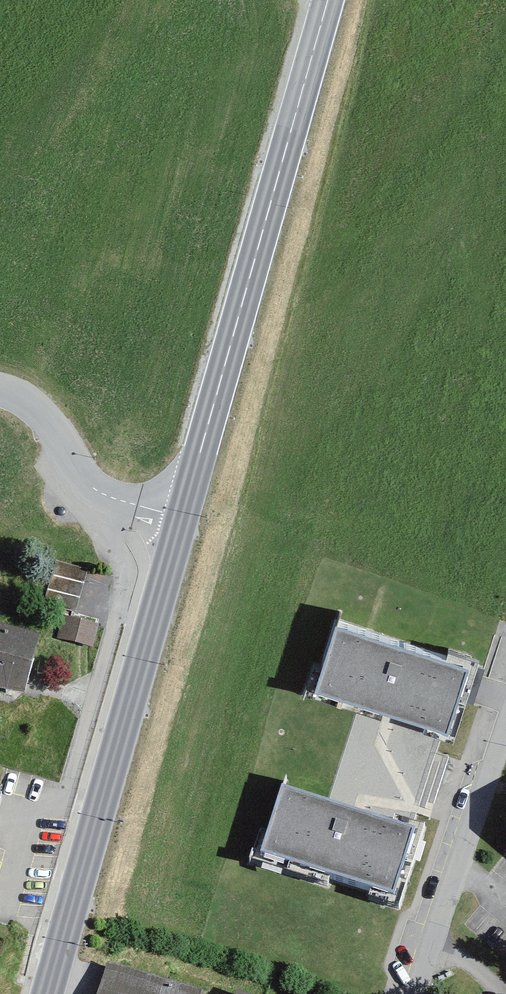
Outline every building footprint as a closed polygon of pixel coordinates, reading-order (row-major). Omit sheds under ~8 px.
[(81,574),(51,565),(40,604),(70,612),(81,574)] [(90,630),(58,622),(52,644),(84,652),(90,630)] [(468,668),(334,626),(314,691),(448,732),(468,668)] [(31,641),(0,632),(0,698),(14,702),(31,641)] [(412,836),(283,795),(263,859),(393,899),(412,836)] [(103,962),(93,993),(199,993),(199,992),(103,962)]
